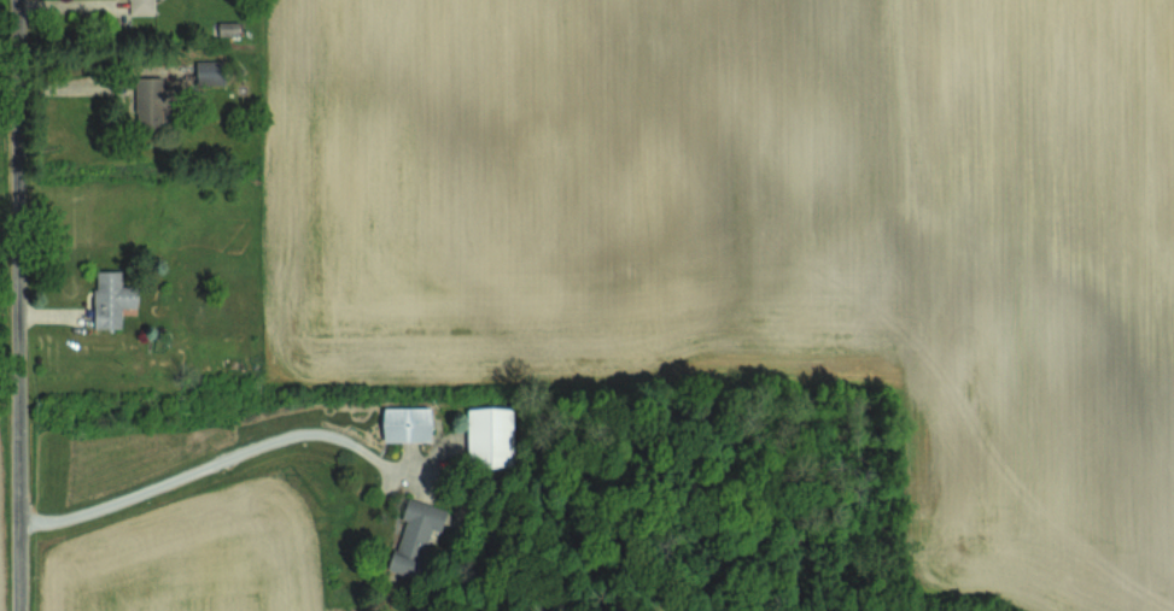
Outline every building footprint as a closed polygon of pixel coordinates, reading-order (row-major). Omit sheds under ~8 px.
[(153,0),(128,0),(128,15),(153,14),(153,0)] [(239,21),(218,21),(218,35),(239,34),(239,21)] [(224,59),(196,60),(196,84),(225,84),(224,59)] [(136,76),(135,127),(162,127),(162,119),(171,119),(171,104),(176,104),(176,87),(162,87),(162,77),(136,76)] [(95,327),(122,327),(121,307),(137,307),(137,285),(121,285),(121,270),(94,270),(95,327)] [(430,406),(382,408),(383,441),(431,440),(430,406)] [(467,407),(467,466),(512,466),(513,407),(467,407)] [(447,507),(407,498),(402,519),(390,570),(418,577),(429,529),(441,532),(447,507)]
